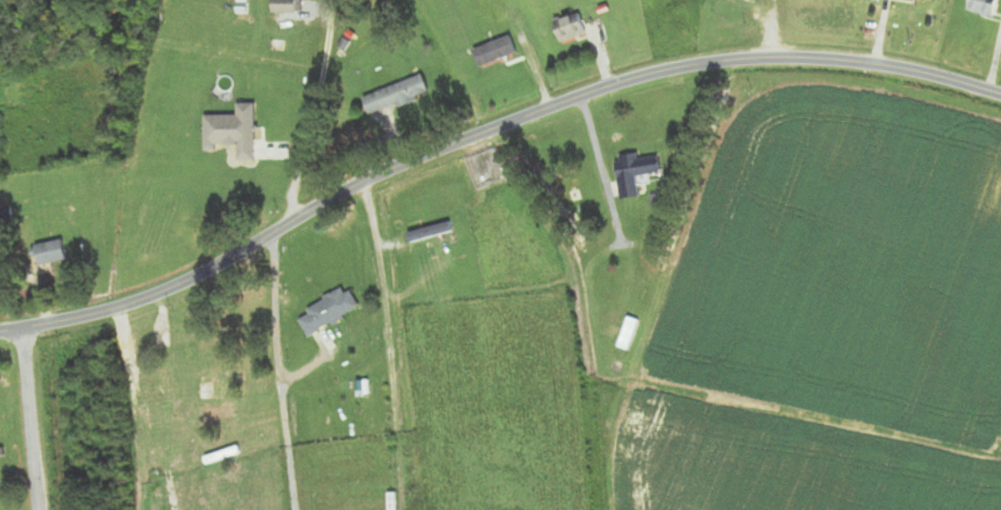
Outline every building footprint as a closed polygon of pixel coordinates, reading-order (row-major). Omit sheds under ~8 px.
[(274,14),(304,14),(304,0),(274,0),(274,14)] [(968,10),(994,18),(1000,0),(971,0),(968,10)] [(588,34),(580,13),(555,23),(563,44),(588,34)] [(475,50),(481,68),(518,55),(511,37),(475,50)] [(430,94),(424,75),(364,97),(371,116),(430,94)] [(257,103),(238,103),(238,115),(205,114),(205,150),(218,150),(218,144),(239,144),(239,160),(257,160),(257,103)] [(639,157),(639,152),(616,155),(622,198),(641,195),(639,182),(665,178),(661,154),(639,157)] [(67,260),(64,240),(36,244),(39,265),(67,260)] [(307,306),(310,314),(302,318),(308,333),(361,311),(351,287),(307,306)] [(641,320),(630,316),(620,346),(631,350),(641,320)]
